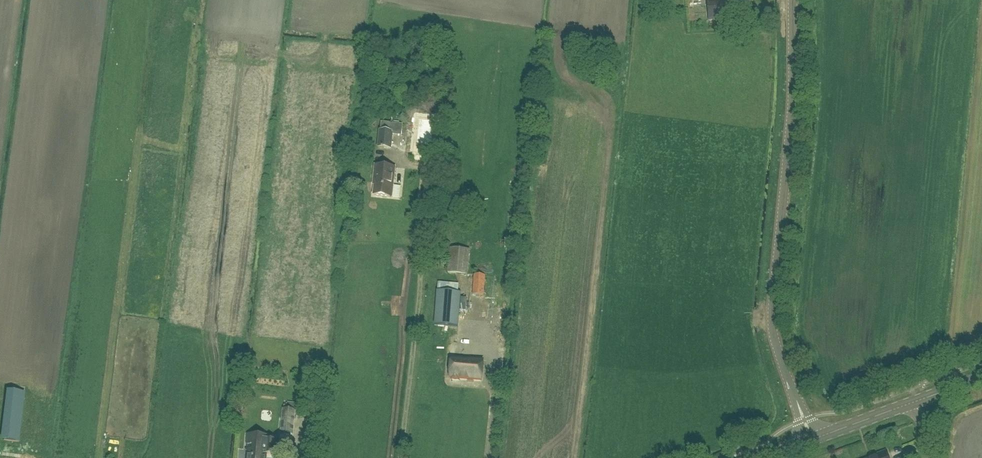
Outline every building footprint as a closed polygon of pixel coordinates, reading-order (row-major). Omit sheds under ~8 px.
[(714,3),(708,3),(709,22),(718,21),(718,19),(734,18),(733,2),(725,2),(725,0),(713,0),(714,3)] [(419,121),(417,145),(431,146),(434,122),(419,121)] [(401,137),(403,126),(381,123),(380,132),(379,132),(377,149),(391,151),(393,136),(401,137)] [(393,188),(395,168),(375,166),(373,186),(374,186),(373,196),(390,198),(391,188),(393,188)] [(467,276),(469,251),(449,249),(447,274),(467,276)] [(484,297),(485,277),(474,276),(473,296),(484,297)] [(461,293),(437,291),(435,326),(458,328),(461,293)] [(472,363),(451,361),(450,378),(452,378),(452,380),(459,381),(459,379),(468,379),(468,378),(473,379),(473,381),(481,381),(483,361),(472,360),(472,363)] [(18,443),(24,394),(10,392),(3,441),(18,443)] [(295,411),(283,410),(281,428),(294,429),(295,411)] [(280,442),(270,441),(270,437),(248,435),(247,451),(248,451),(248,457),(266,457),(266,455),(278,456),(280,442)]
